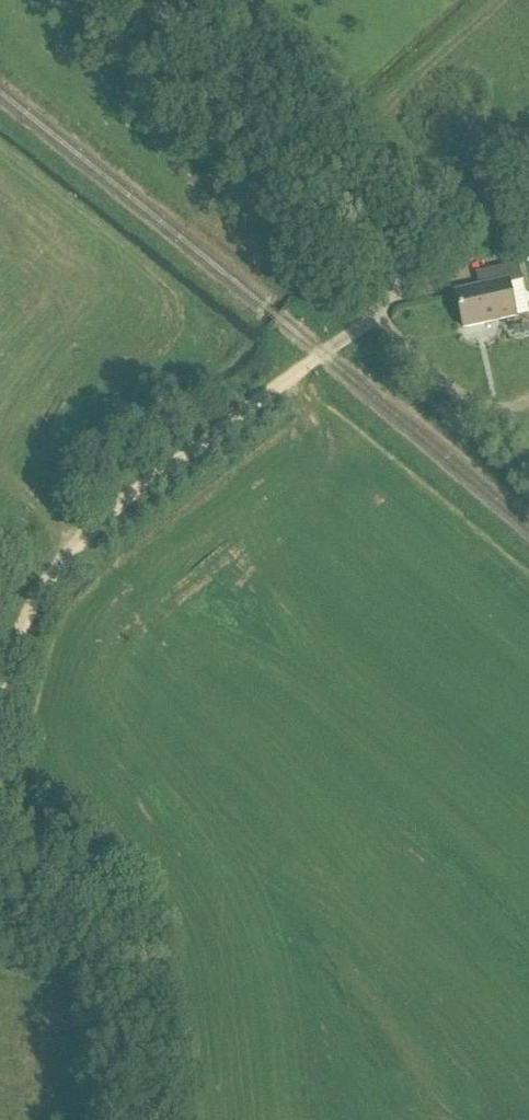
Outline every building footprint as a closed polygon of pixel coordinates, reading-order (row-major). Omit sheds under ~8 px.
[(507,282),(456,293),(464,328),(516,316),(509,285),(523,282),(519,264),(504,267),(507,282)]
